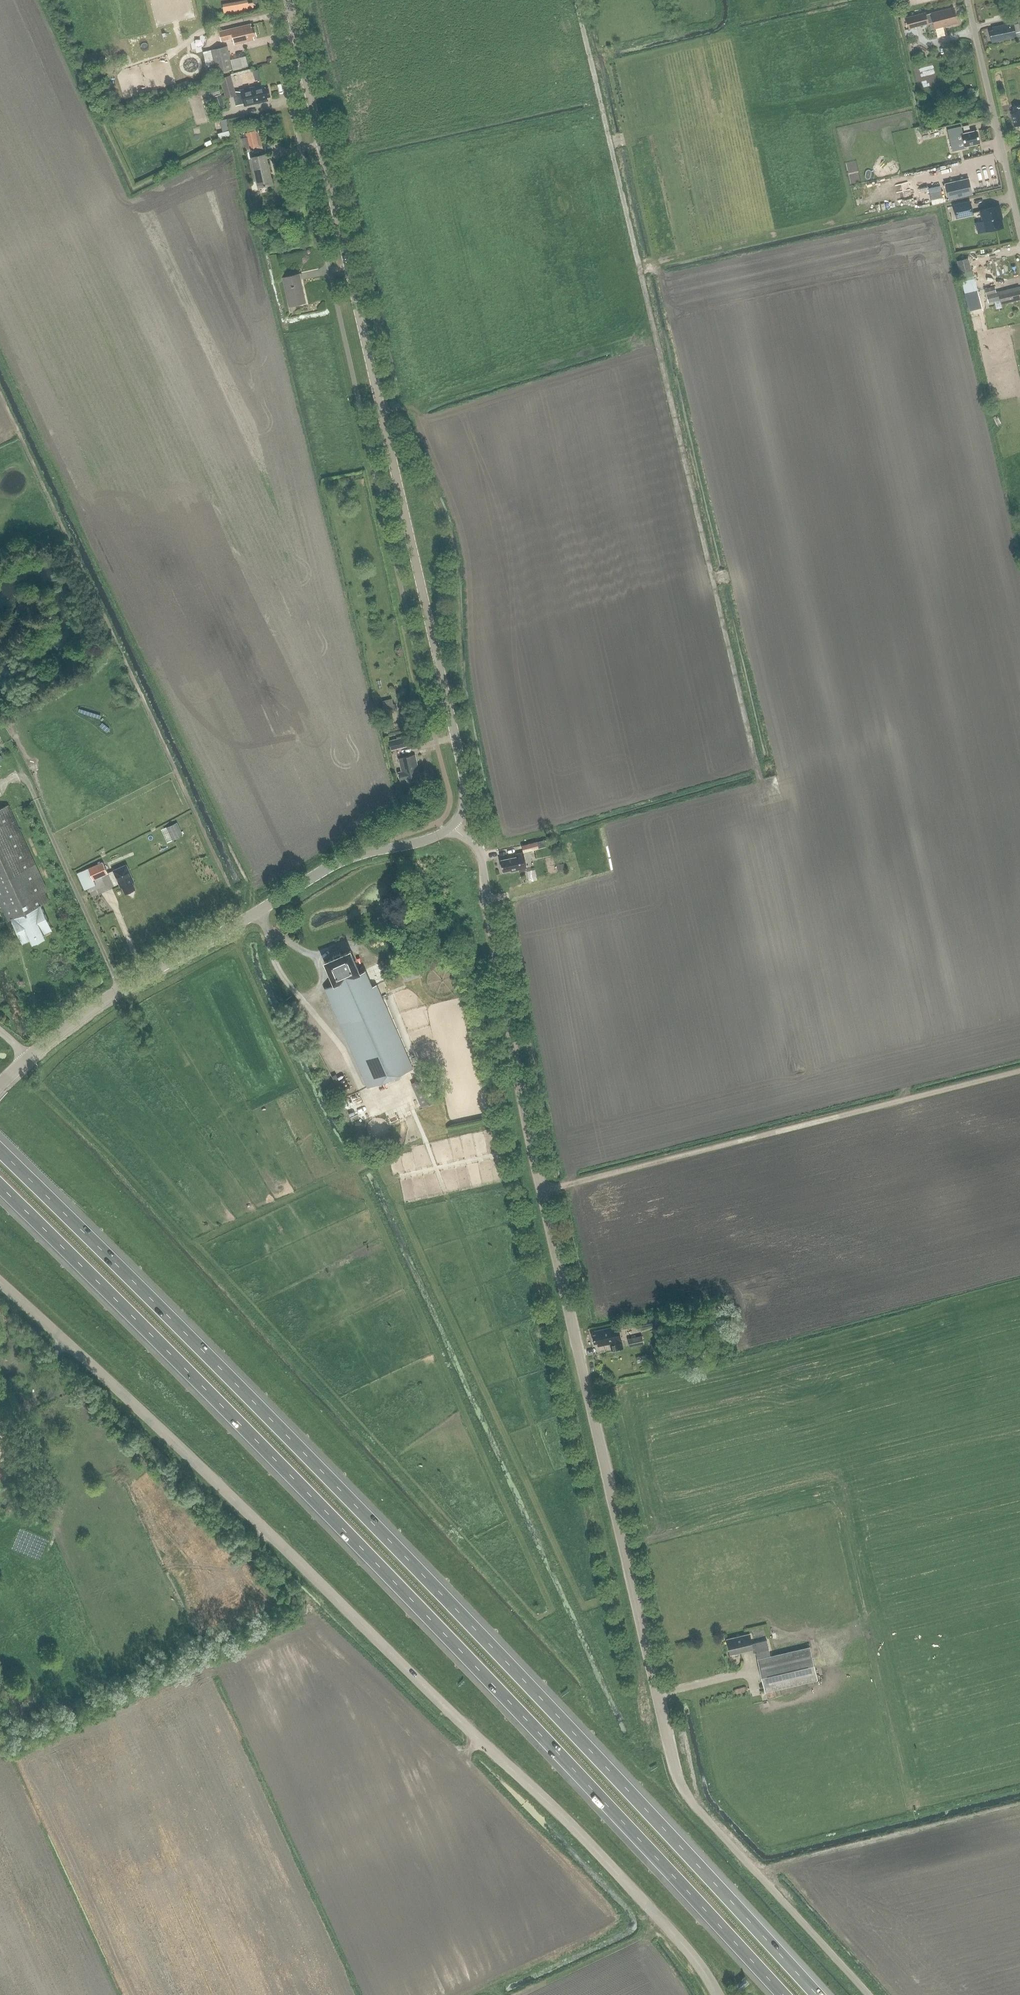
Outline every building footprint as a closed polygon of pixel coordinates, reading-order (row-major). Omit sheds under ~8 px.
[(248,3),(223,7),(225,14),(249,10),(248,3)] [(933,21),(935,27),(935,28),(958,23),(954,7),(926,14),(926,13),(906,18),(909,28),(929,23),(928,22),(933,21)] [(251,24),(219,32),(222,42),(233,39),(235,44),(255,40),(254,37),(257,36),(255,27),(252,28),(251,24)] [(1014,25),(1014,24),(998,27),(992,28),(993,31),(989,32),(992,43),(1017,39),(1017,37),(1014,25)] [(228,46),(214,49),(212,50),(217,73),(233,70),(228,46)] [(252,54),(236,58),(239,69),(255,65),(252,54)] [(226,99),(236,96),(230,76),(221,78),(226,99)] [(188,81),(177,84),(179,91),(191,88),(188,81)] [(267,98),(270,97),(268,88),(265,89),(265,85),(240,90),(245,107),(268,101),(267,98)] [(208,90),(210,97),(220,94),(217,87),(208,90)] [(221,95),(213,97),(217,109),(224,107),(221,95)] [(1011,112),(1015,126),(1019,125),(1019,107),(1014,108),(1014,111),(1011,112)] [(961,127),(948,130),(953,151),(966,148),(965,146),(962,134),(961,127)] [(256,130),(245,133),(246,138),(249,149),(259,147),(256,130)] [(965,146),(980,143),(977,131),(962,134),(965,146)] [(258,188),(272,185),(265,155),(251,158),(258,188)] [(969,178),(944,184),(948,201),(973,195),(969,178)] [(940,186),(929,189),(931,200),(943,197),(940,186)] [(956,218),(973,214),(970,201),(953,205),(956,218)] [(1002,227),(999,215),(1001,214),(999,206),(980,210),(983,221),(985,221),(987,231),(1002,227)] [(968,258),(957,261),(960,273),(971,270),(968,258)] [(290,306),(305,303),(299,274),(283,278),(290,306)] [(1019,290),(1019,287),(996,292),(995,287),(985,290),(988,302),(1000,299),(1001,304),(1017,301),(1017,302),(1019,301),(1019,290)] [(978,291),(974,292),(966,294),(970,310),(982,308),(978,291)] [(394,704),(382,708),(385,720),(397,717),(394,704)] [(391,750),(406,746),(405,738),(390,741),(391,750)] [(407,782),(420,779),(414,755),(398,759),(401,772),(399,772),(401,780),(406,779),(407,782)] [(47,889),(9,805),(0,809),(0,906),(2,905),(9,920),(13,918),(23,941),(32,937),(34,941),(45,935),(43,932),(52,928),(41,905),(49,902),(45,893),(47,889)] [(177,823),(166,828),(168,830),(173,841),(183,836),(177,823)] [(543,840),(538,842),(539,848),(545,847),(546,847),(545,840),(543,840)] [(523,853),(538,849),(537,844),(522,848),(523,852),(523,853)] [(519,871),(527,869),(523,852),(514,854),(515,857),(500,861),(502,872),(509,870),(509,872),(518,870),(519,871)] [(103,862),(88,868),(94,880),(108,874),(103,862)] [(126,894),(136,889),(133,883),(134,882),(127,865),(113,871),(121,888),(123,887),(126,894)] [(326,988),(343,1027),(370,1087),(414,1067),(377,984),(372,987),(365,971),(360,973),(350,951),(325,962),(334,984),(326,988)] [(624,1349),(622,1342),(619,1327),(596,1332),(596,1335),(593,1336),(595,1344),(599,1343),(600,1347),(606,1345),(607,1346),(609,1345),(611,1344),(612,1352),(624,1349)] [(642,1335),(628,1339),(630,1347),(644,1343),(642,1335)] [(752,1648),(754,1648),(764,1687),(816,1674),(808,1643),(769,1653),(765,1636),(750,1639),(748,1630),(725,1635),(729,1650),(751,1645),(752,1648)]
